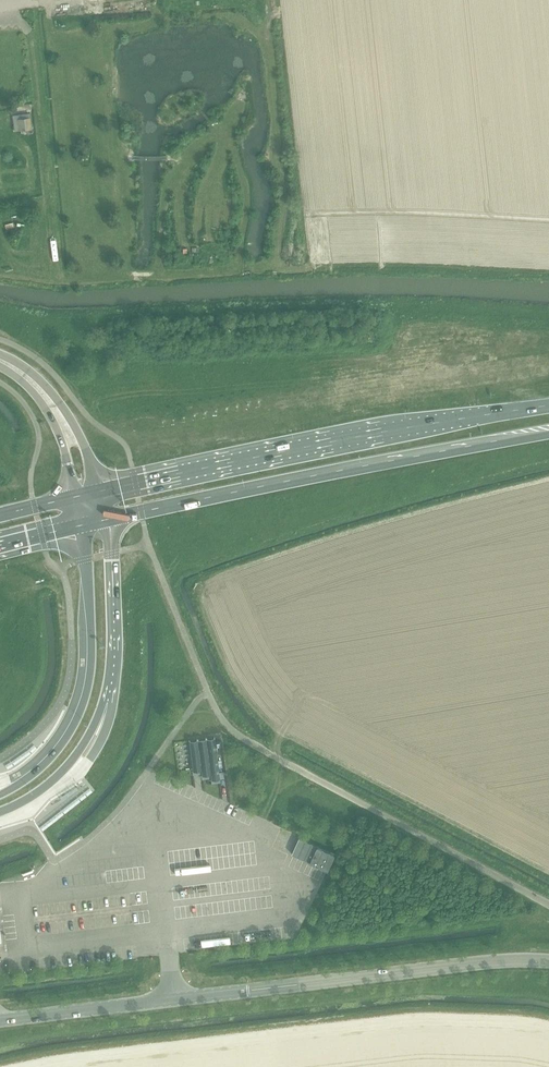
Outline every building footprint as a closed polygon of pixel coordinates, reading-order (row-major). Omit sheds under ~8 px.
[(14,124),(15,131),(31,129),(29,114),(23,114),(23,118),(17,119),(18,123),(14,124)] [(215,738),(189,741),(193,771),(201,770),(202,776),(211,775),(211,780),(220,779),(215,738)] [(299,838),(292,854),(328,870),(329,871),(336,854),(299,838)]
